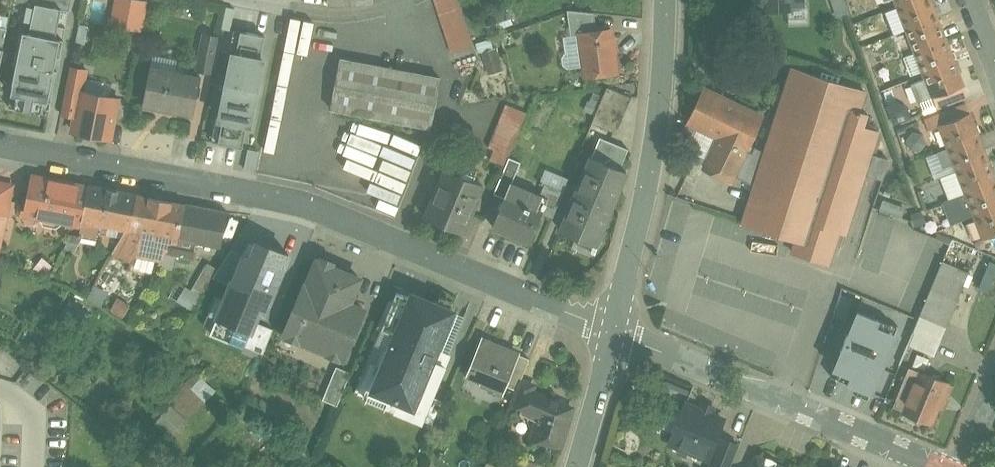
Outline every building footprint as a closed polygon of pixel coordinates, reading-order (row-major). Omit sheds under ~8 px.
[(63,9),(71,10),(73,0),(19,0),(24,1),(63,9)] [(141,0),(118,0),(113,24),(141,30),(147,1),(141,0)] [(451,53),(473,45),(458,0),(433,0),(451,53)] [(756,4),(770,3),(771,9),(790,9),(789,3),(803,2),(803,0),(756,0),(756,4)] [(899,6),(908,29),(938,17),(931,0),(916,0),(899,6)] [(24,1),(3,109),(46,117),(63,31),(58,30),(63,9),(24,1)] [(877,13),(888,33),(897,27),(886,8),(877,13)] [(597,13),(571,11),(569,11),(572,36),(581,35),(581,33),(599,31),(597,13)] [(303,54),(310,22),(281,15),(274,48),(303,54)] [(938,17),(908,29),(917,51),(947,40),(938,17)] [(599,31),(581,33),(581,35),(587,76),(619,72),(613,29),(599,31)] [(232,55),(260,61),(265,36),(235,30),(230,55),(232,55)] [(206,33),(199,70),(213,73),(221,36),(206,33)] [(947,40),(917,51),(926,74),(956,62),(947,40)] [(496,49),(483,53),(491,76),(504,72),(496,49)] [(260,61),(232,55),(220,118),(248,123),(251,124),(264,62),(260,61)] [(442,78),(341,59),(334,109),(433,127),(442,78)] [(956,62),(926,74),(927,78),(935,97),(965,85),(956,62)] [(89,70),(72,67),(62,113),(78,116),(83,92),(84,92),(89,70)] [(866,90),(794,67),(767,152),(756,185),(744,223),(816,246),(823,226),(847,234),(866,174),(884,180),(890,161),(890,159),(873,154),(880,132),(879,131),(865,126),(870,114),(860,111),(866,91),(866,90)] [(183,75),(153,69),(146,103),(176,109),(175,111),(195,115),(202,77),(184,73),(183,75)] [(927,78),(915,82),(922,101),(935,97),(927,78)] [(965,85),(935,97),(939,108),(969,97),(965,85)] [(633,97),(608,87),(593,123),(618,133),(633,97)] [(764,117),(706,89),(689,122),(720,137),(706,167),(734,181),(748,150),(764,117)] [(84,92),(83,92),(78,116),(75,131),(112,138),(119,99),(84,92)] [(967,103),(926,119),(930,130),(942,125),(941,125),(971,113),(967,103)] [(526,112),(507,104),(489,148),(494,150),(491,159),(501,163),(504,154),(508,156),(526,112)] [(971,113),(941,125),(942,125),(950,148),(980,136),(971,113)] [(337,155),(328,180),(394,204),(415,145),(393,137),(394,134),(343,115),(334,140),(322,135),(317,148),(337,155)] [(243,148),(248,123),(220,118),(217,117),(212,142),(243,148)] [(980,136),(950,148),(959,170),(989,159),(980,136)] [(598,159),(592,156),(561,230),(597,245),(627,171),(621,168),(629,148),(607,139),(598,159)] [(754,153),(748,150),(736,176),(756,185),(767,152),(756,147),(754,153)] [(261,152),(249,149),(245,169),(256,172),(261,152)] [(938,149),(923,154),(939,202),(938,202),(945,223),(961,217),(938,149)] [(511,157),(496,193),(507,197),(513,182),(514,182),(522,162),(511,157)] [(959,170),(968,193),(994,182),(994,175),(989,159),(959,170)] [(483,182),(447,168),(428,216),(464,230),(483,182)] [(59,180),(35,176),(29,208),(41,210),(39,217),(41,218),(46,225),(58,227),(65,222),(83,226),(84,220),(90,186),(73,183),(73,182),(59,179),(59,180)] [(0,182),(0,235),(3,236),(14,185),(0,182)] [(514,182),(513,182),(507,197),(495,228),(531,243),(543,210),(538,208),(543,194),(514,182)] [(968,193),(976,215),(994,208),(994,182),(968,193)] [(138,194),(91,185),(90,186),(84,220),(132,229),(138,194)] [(187,203),(138,194),(132,229),(131,231),(127,230),(115,251),(134,261),(130,268),(131,269),(139,251),(164,259),(167,253),(173,243),(174,240),(180,241),(180,239),(187,203)] [(229,212),(187,203),(180,239),(197,242),(223,247),(229,212)] [(976,215),(985,238),(994,235),(994,208),(976,215)] [(291,252),(250,235),(218,317),(259,333),(291,252)] [(197,242),(180,239),(180,241),(179,244),(173,243),(167,253),(176,255),(194,259),(197,242)] [(176,255),(167,253),(161,265),(173,268),(176,255)] [(320,261),(310,285),(308,285),(288,334),(347,358),(367,309),(353,303),(363,279),(320,261)] [(910,343),(934,353),(968,271),(943,261),(910,343)] [(210,262),(195,286),(205,292),(219,268),(210,262)] [(184,307),(192,294),(180,287),(172,300),(184,307)] [(413,298),(398,292),(383,329),(399,335),(395,343),(393,342),(374,388),(427,410),(428,410),(434,396),(451,354),(472,303),(471,303),(450,354),(437,349),(460,294),(460,293),(452,310),(415,295),(413,298)] [(66,300),(56,316),(79,330),(88,313),(66,300)] [(898,328),(856,312),(833,370),(875,386),(898,328)] [(502,344),(484,337),(470,372),(492,381),(490,387),(504,393),(507,385),(521,354),(501,346),(502,344)] [(521,354),(507,385),(519,390),(523,379),(532,358),(521,354)] [(919,370),(909,365),(892,407),(906,412),(904,416),(914,421),(916,417),(932,424),(940,405),(942,405),(947,394),(945,393),(950,381),(919,369),(919,370)] [(339,366),(326,399),(340,404),(353,372),(339,366)] [(519,390),(513,404),(526,409),(533,391),(536,386),(523,379),(519,390)] [(181,387),(166,402),(186,421),(200,405),(181,387)] [(526,409),(523,415),(539,422),(534,439),(562,447),(573,408),(533,391),(526,409)] [(434,396),(428,410),(427,410),(423,420),(434,425),(444,400),(434,396)] [(725,419),(687,403),(674,435),(684,439),(689,451),(699,455),(702,453),(710,456),(725,419)] [(150,421),(168,438),(183,421),(166,404),(150,421)] [(723,438),(711,466),(731,466),(740,445),(723,438)] [(755,466),(783,466),(759,457),(755,466)]
